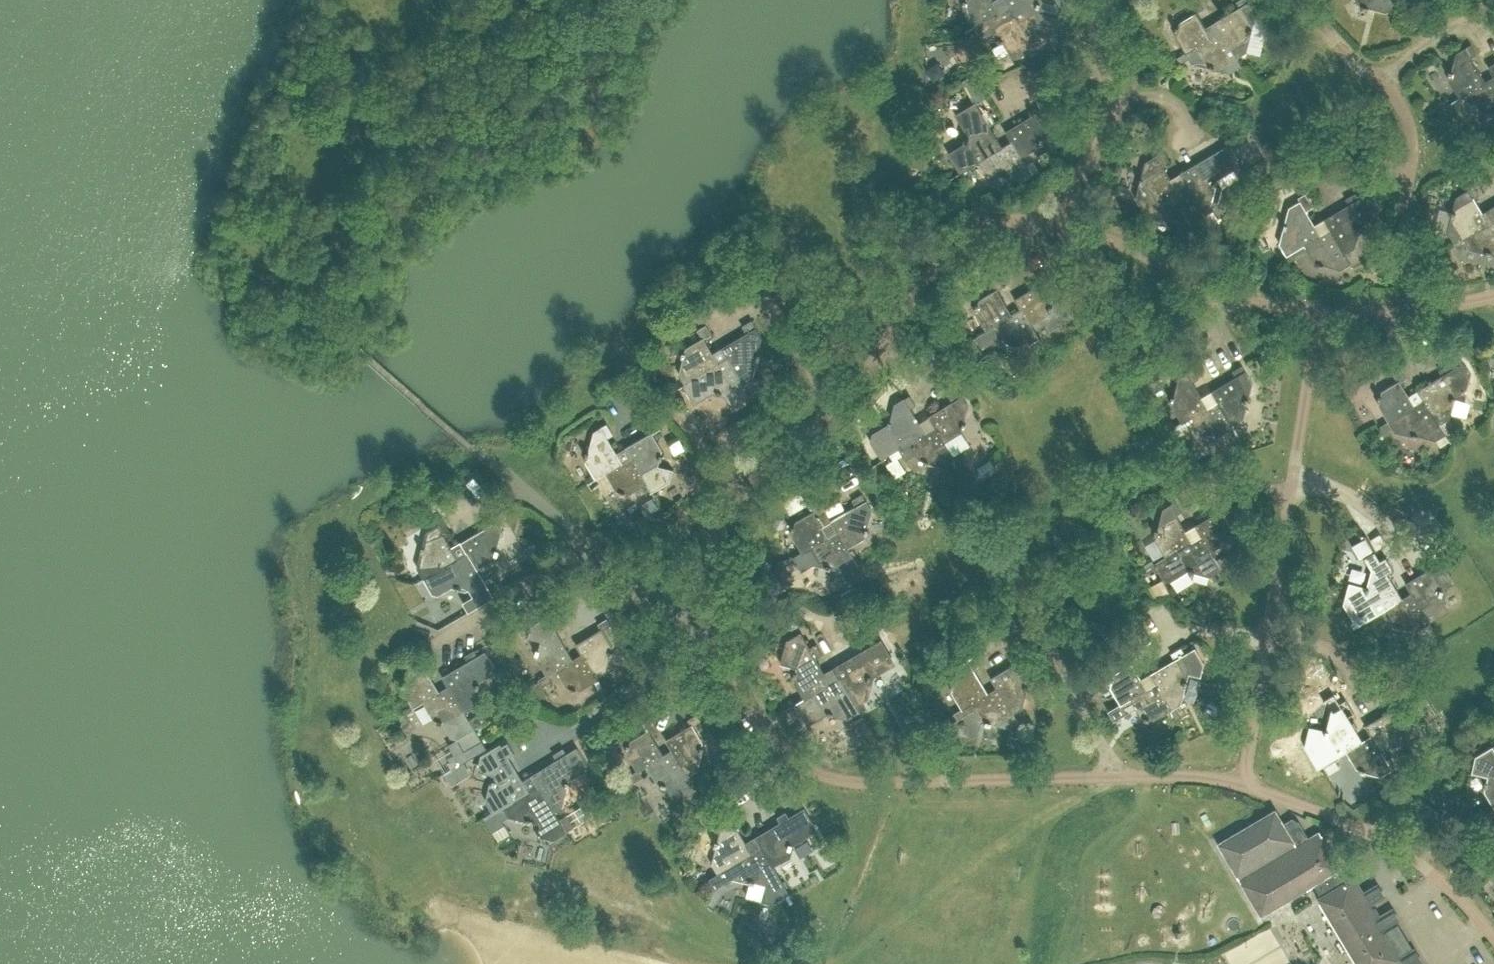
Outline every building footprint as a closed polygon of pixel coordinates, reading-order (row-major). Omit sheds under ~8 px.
[(973,26),(999,11),(993,0),(966,0),(964,0),(962,5),(965,6),(964,10),(973,26)] [(1009,6),(1018,21),(1019,20),(1036,11),(1037,7),(1038,7),(1040,1),(1038,0),(1006,0),(1009,6)] [(1237,57),(1246,52),(1251,33),(1252,33),(1253,28),(1252,28),(1256,13),(1249,1),(1248,0),(1237,0),(1236,1),(1239,7),(1216,21),(1222,31),(1237,57)] [(1360,4),(1363,5),(1362,8),(1368,9),(1369,7),(1386,11),(1396,6),(1393,0),(1357,0),(1360,4)] [(1018,21),(1009,6),(999,11),(973,26),(974,27),(965,32),(966,33),(975,28),(979,36),(1003,42),(1010,55),(1018,57),(1035,48),(1019,20),(1018,21)] [(1186,53),(1212,37),(1193,6),(1192,7),(1195,12),(1179,22),(1178,25),(1176,25),(1175,31),(1176,32),(1175,36),(1186,53)] [(1237,57),(1222,31),(1212,37),(1186,53),(1178,58),(1181,63),(1190,58),(1192,62),(1210,67),(1210,68),(1215,70),(1215,69),(1230,73),(1242,66),(1237,57)] [(1460,38),(1446,46),(1454,60),(1452,70),(1450,69),(1448,76),(1451,76),(1449,81),(1459,97),(1451,102),(1451,103),(1470,92),(1469,91),(1485,81),(1471,58),(1460,38)] [(1018,89),(1024,100),(1043,91),(1034,73),(1001,89),(1005,96),(1018,89)] [(1490,78),(1485,81),(1469,91),(1470,92),(1480,109),(1484,110),(1483,112),(1488,113),(1489,112),(1490,112),(1493,113),(1493,112),(1493,76),(1490,78)] [(967,135),(965,141),(968,141),(966,146),(975,161),(1002,146),(989,124),(995,121),(989,109),(983,113),(982,111),(974,116),(969,135),(967,135)] [(1040,110),(1005,131),(1011,141),(1020,158),(1031,176),(1039,172),(1034,162),(1028,165),(1023,156),(1039,147),(1040,142),(1042,142),(1043,137),(1041,136),(1045,119),(1040,110)] [(1020,158),(1011,141),(1002,146),(975,161),(976,163),(969,167),(970,168),(971,168),(976,176),(985,171),(1001,175),(1001,176),(1006,177),(1023,181),(1031,176),(1020,158)] [(1187,184),(1203,211),(1210,206),(1217,179),(1235,169),(1236,162),(1226,145),(1181,172),(1187,184)] [(1136,198),(1143,210),(1177,189),(1162,164),(1169,160),(1164,151),(1145,162),(1141,178),(1140,177),(1139,183),(1140,183),(1136,198)] [(1224,189),(1243,179),(1238,170),(1219,180),(1224,189)] [(1203,211),(1187,184),(1177,189),(1143,210),(1146,216),(1155,210),(1157,214),(1174,218),(1174,220),(1180,221),(1180,220),(1195,224),(1206,218),(1202,211),(1203,211)] [(1447,231),(1454,243),(1489,223),(1474,198),(1479,195),(1473,186),(1456,196),(1452,211),(1452,210),(1450,215),(1451,216),(1447,231)] [(1324,218),(1330,228),(1345,253),(1355,248),(1361,225),(1378,215),(1380,208),(1371,192),(1359,198),(1356,192),(1345,198),(1349,204),(1324,218)] [(1304,244),(1320,234),(1306,211),(1314,207),(1305,193),(1298,197),(1300,201),(1289,207),(1279,243),(1286,255),(1304,245),(1304,244)] [(1490,222),(1489,223),(1454,243),(1458,250),(1468,244),(1471,249),(1486,253),(1486,254),(1490,255),(1492,255),(1492,254),(1493,255),(1493,220),(1490,222)] [(1345,253),(1330,228),(1320,234),(1304,244),(1304,245),(1286,255),(1290,262),(1308,251),(1314,262),(1318,264),(1318,265),(1323,266),(1324,265),(1341,270),(1351,264),(1345,253)] [(976,334),(995,324),(994,323),(1011,314),(997,289),(1003,286),(998,277),(991,281),(995,289),(978,298),(977,302),(975,302),(974,307),(976,307),(974,312),(984,329),(976,333),(976,334)] [(1029,325),(1030,324),(1047,315),(1048,311),(1050,311),(1051,306),(1049,306),(1051,301),(1041,284),(1049,280),(1049,279),(1014,299),(1020,309),(1029,325)] [(1029,325),(1020,309),(1011,314),(994,323),(995,324),(1004,341),(1008,342),(1008,344),(1013,345),(1013,343),(1018,345),(1035,335),(1039,343),(1040,343),(1030,324),(1029,325)] [(727,357),(742,383),(749,395),(764,386),(761,379),(752,377),(756,359),(758,359),(759,354),(758,354),(762,337),(753,320),(743,326),(747,332),(722,347),(727,357)] [(679,372),(684,381),(692,377),(718,362),(704,337),(711,333),(706,324),(698,328),(703,337),(686,346),(685,350),(683,350),(681,355),(683,355),(679,372)] [(1219,350),(1230,367),(1237,362),(1227,345),(1219,350)] [(725,393),(742,383),(727,357),(718,362),(692,377),(684,381),(683,381),(684,382),(688,389),(697,384),(698,385),(716,390),(715,392),(720,393),(721,391),(725,393)] [(1442,375),(1417,389),(1424,400),(1438,424),(1439,423),(1449,418),(1455,395),(1466,389),(1470,374),(1463,362),(1452,369),(1448,363),(1438,369),(1442,375)] [(1218,401),(1233,425),(1243,418),(1247,403),(1248,403),(1250,398),(1248,397),(1252,382),(1242,365),(1232,371),(1235,376),(1212,390),(1218,401)] [(1388,421),(1414,406),(1400,382),(1406,378),(1400,368),(1393,373),(1398,381),(1382,391),(1381,394),(1379,394),(1377,399),(1380,400),(1379,404),(1388,421)] [(1192,417),(1208,407),(1193,381),(1198,378),(1193,369),(1178,378),(1174,395),(1172,395),(1171,400),(1172,401),(1171,405),(1181,422),(1173,427),(1174,428),(1192,417)] [(936,426),(945,442),(962,432),(963,427),(965,428),(966,422),(964,422),(968,405),(958,389),(948,394),(952,401),(929,415),(936,426)] [(909,442),(926,432),(911,407),(916,404),(910,394),(903,398),(908,407),(892,417),(891,421),(889,420),(887,425),(890,426),(889,431),(899,447),(891,452),(891,453),(900,448),(909,442)] [(1438,424),(1424,400),(1414,406),(1388,421),(1380,426),(1384,433),(1393,428),(1394,431),(1418,437),(1418,436),(1436,440),(1439,447),(1449,441),(1439,423),(1438,424)] [(1233,425),(1218,401),(1208,407),(1192,417),(1202,434),(1206,435),(1206,437),(1211,439),(1212,436),(1216,437),(1232,428),(1237,436),(1238,435),(1232,425),(1233,425)] [(632,457),(647,483),(654,495),(655,495),(653,491),(670,481),(673,469),(659,465),(660,458),(663,459),(665,454),(662,453),(663,449),(653,432),(661,428),(657,421),(647,427),(650,433),(626,446),(632,457)] [(607,471),(623,462),(609,437),(614,434),(607,423),(594,430),(586,459),(597,478),(588,484),(591,489),(601,484),(598,478),(608,473),(607,471)] [(945,442),(936,426),(926,432),(909,442),(900,448),(891,453),(895,459),(903,453),(901,449),(910,444),(919,460),(924,461),(923,464),(928,466),(929,463),(945,467),(956,460),(945,442)] [(647,483),(632,457),(623,462),(607,471),(608,473),(618,491),(620,491),(620,494),(624,496),(625,492),(629,493),(647,483)] [(847,547),(848,547),(864,537),(865,533),(867,533),(869,528),(867,527),(872,510),(866,500),(832,520),(839,532),(847,547)] [(1165,557),(1192,541),(1176,515),(1181,512),(1175,501),(1163,508),(1158,529),(1156,528),(1154,534),(1156,535),(1155,539),(1165,556),(1165,557)] [(802,552),(829,537),(809,502),(808,503),(812,511),(795,521),(794,525),(792,524),(791,529),(793,530),(792,534),(802,552)] [(1202,535),(1211,551),(1221,569),(1227,566),(1222,556),(1216,559),(1212,551),(1228,542),(1229,538),(1231,538),(1232,532),(1230,532),(1231,528),(1222,511),(1230,507),(1229,505),(1195,524),(1202,535)] [(424,575),(458,556),(444,531),(449,528),(442,515),(436,518),(437,521),(425,527),(421,542),(419,542),(418,547),(420,548),(416,561),(420,569),(424,575)] [(476,568),(477,567),(494,557),(495,553),(498,554),(499,549),(497,548),(498,544),(502,531),(497,522),(493,516),(483,521),(487,527),(461,541),(467,551),(476,568)] [(847,547),(839,532),(829,537),(802,552),(793,557),(797,564),(807,558),(809,562),(831,568),(832,566),(849,570),(858,565),(848,547),(847,547)] [(1211,551),(1202,535),(1192,541),(1165,557),(1165,556),(1154,562),(1152,559),(1143,565),(1146,570),(1155,565),(1160,573),(1164,580),(1171,581),(1186,573),(1188,572),(1194,573),(1195,572),(1199,573),(1209,576),(1214,573),(1221,569),(1211,551)] [(467,551),(458,556),(424,575),(423,576),(424,577),(424,576),(427,582),(436,577),(438,579),(456,584),(455,587),(460,588),(461,586),(465,587),(482,577),(487,586),(488,585),(477,567),(476,568),(467,551)] [(1403,598),(1388,573),(1394,569),(1386,556),(1379,560),(1381,564),(1373,569),(1372,573),(1368,587),(1366,586),(1365,592),(1367,592),(1366,596),(1376,613),(1368,618),(1369,619),(1387,608),(1387,607),(1403,598)] [(1442,584),(1436,573),(1432,567),(1440,562),(1440,561),(1420,573),(1405,582),(1411,592),(1421,609),(1423,608),(1439,598),(1440,594),(1442,595),(1444,590),(1441,589),(1442,584)] [(1421,609),(1411,592),(1403,598),(1387,607),(1387,608),(1397,625),(1402,626),(1402,628),(1406,629),(1406,627),(1410,628),(1427,618),(1433,627),(1434,626),(1423,608),(1421,609)] [(551,611),(531,623),(528,634),(541,638),(538,647),(536,647),(534,652),(536,653),(535,657),(545,674),(555,668),(571,659),(551,623),(557,620),(551,611)] [(575,644),(580,654),(595,680),(596,680),(601,688),(602,688),(596,678),(604,674),(609,656),(611,656),(612,651),(610,651),(611,647),(602,630),(610,625),(606,619),(598,623),(601,629),(575,644)] [(805,696),(805,697),(814,692),(831,683),(818,660),(817,658),(823,655),(816,644),(810,647),(802,632),(787,640),(781,663),(799,668),(798,671),(795,671),(794,676),(796,677),(795,680),(805,696)] [(834,668),(839,678),(848,694),(850,693),(856,702),(860,700),(866,697),(870,680),(870,681),(872,676),(871,675),(872,674),(893,662),(881,641),(834,668)] [(1153,675),(1158,685),(1168,702),(1169,701),(1173,708),(1181,703),(1186,685),(1189,686),(1190,681),(1188,680),(1190,673),(1201,676),(1205,663),(1196,646),(1185,652),(1181,646),(1170,652),(1173,659),(1151,672),(1153,675)] [(465,712),(466,712),(474,707),(478,690),(480,691),(482,686),(480,686),(481,679),(493,673),(495,666),(486,652),(478,656),(474,649),(464,655),(468,662),(444,675),(450,685),(465,712)] [(1001,689),(1014,712),(1022,707),(1027,690),(1030,690),(1031,686),(1029,686),(1033,669),(1023,651),(1012,657),(1015,663),(991,677),(998,691),(1001,689)] [(423,700),(439,691),(425,666),(431,663),(426,654),(411,662),(406,679),(404,679),(402,684),(404,684),(403,689),(413,706),(405,710),(405,711),(423,701),(423,700)] [(595,680),(580,654),(571,659),(555,668),(555,669),(565,686),(569,687),(568,689),(574,691),(574,689),(578,690),(595,680)] [(1129,657),(1134,665),(1117,675),(1116,679),(1114,678),(1112,683),(1114,684),(1113,688),(1123,705),(1133,699),(1149,690),(1136,666),(1141,663),(1136,654),(1131,657),(1130,656),(1129,657)] [(974,704),(991,695),(989,692),(975,667),(979,664),(974,655),(970,657),(959,663),(954,681),(952,680),(950,685),(953,686),(951,691),(961,708),(962,711),(974,704)] [(848,694),(839,678),(831,683),(814,692),(805,697),(805,696),(795,702),(799,710),(809,704),(806,698),(815,693),(824,709),(830,711),(830,713),(834,714),(835,712),(852,716),(859,712),(848,694)] [(465,712),(450,685),(439,691),(423,700),(423,701),(433,718),(437,719),(437,721),(442,722),(442,720),(452,736),(457,738),(465,749),(482,739),(475,727),(481,724),(477,715),(470,719),(466,712),(465,712)] [(1158,685),(1149,690),(1133,699),(1123,705),(1115,710),(1118,715),(1126,710),(1124,706),(1133,700),(1143,717),(1147,719),(1147,721),(1152,722),(1152,720),(1156,721),(1173,712),(1178,720),(1179,719),(1173,708),(1169,701),(1168,702),(1158,685)] [(998,691),(991,695),(974,704),(962,711),(961,708),(953,713),(957,720),(977,709),(983,719),(989,721),(988,723),(993,724),(993,722),(1009,726),(1019,721),(1014,712),(1001,689),(998,691)] [(1346,750),(1362,740),(1348,716),(1354,712),(1349,703),(1333,712),(1329,730),(1327,730),(1326,735),(1327,735),(1326,739),(1337,757),(1346,751),(1346,750)] [(1380,751),(1382,750),(1398,741),(1399,736),(1402,737),(1403,732),(1401,731),(1402,727),(1392,710),(1400,706),(1399,705),(1365,725),(1371,735),(1380,751)] [(687,775),(689,774),(698,769),(703,752),(704,752),(706,747),(704,746),(705,743),(695,724),(701,720),(698,713),(687,719),(691,725),(667,739),(673,749),(687,775)] [(647,764),(664,754),(651,731),(658,727),(651,715),(642,720),(648,730),(631,739),(630,743),(627,743),(626,747),(629,748),(628,752),(637,770),(629,774),(633,782),(644,776),(640,770),(648,766),(647,764)] [(1380,751),(1371,735),(1362,740),(1346,750),(1346,751),(1356,768),(1361,769),(1360,770),(1381,776),(1392,769),(1382,750),(1380,751)] [(488,800),(495,810),(529,790),(509,756),(515,753),(508,742),(502,745),(483,756),(480,768),(495,772),(494,779),(493,779),(492,784),(488,800)] [(1493,745),(1475,756),(1471,772),(1487,776),(1486,781),(1484,780),(1483,786),(1485,786),(1484,790),(1493,807),(1486,812),(1487,814),(1493,809),(1493,747),(1493,745)] [(538,784),(554,812),(555,811),(562,807),(566,790),(570,791),(571,786),(568,785),(568,779),(585,770),(587,763),(578,747),(567,753),(564,746),(553,752),(557,759),(532,773),(538,784)] [(673,749),(664,754),(647,764),(648,766),(659,784),(661,785),(660,786),(664,787),(664,786),(667,787),(674,798),(682,801),(699,791),(689,774),(687,775),(673,749)] [(538,784),(529,790),(495,810),(485,816),(493,831),(505,824),(503,820),(509,816),(527,820),(527,821),(535,823),(535,822),(541,823),(538,835),(555,838),(566,832),(566,831),(573,826),(569,818),(561,822),(555,811),(554,812),(538,784)] [(770,862),(771,862),(788,852),(789,848),(793,849),(795,843),(791,842),(795,825),(790,816),(789,816),(786,811),(777,816),(780,822),(755,836),(761,845),(770,862)] [(1280,812),(1224,847),(1267,918),(1320,886),(1328,898),(1324,900),(1363,963),(1409,963),(1406,959),(1418,952),(1394,912),(1384,918),(1377,906),(1387,900),(1379,888),(1369,894),(1360,878),(1349,885),(1347,881),(1352,878),(1338,855),(1335,856),(1331,850),(1333,848),(1325,833),(1313,840),(1304,825),(1297,821),(1289,826),(1280,812)] [(751,851),(746,841),(740,831),(738,827),(745,823),(739,813),(723,823),(718,840),(717,840),(715,846),(717,847),(712,863),(717,870),(751,851)] [(789,893),(784,885),(774,867),(771,862),(770,862),(761,845),(751,851),(717,870),(719,875),(723,882),(732,877),(756,883),(756,881),(767,883),(762,899),(773,902),(789,893)]
